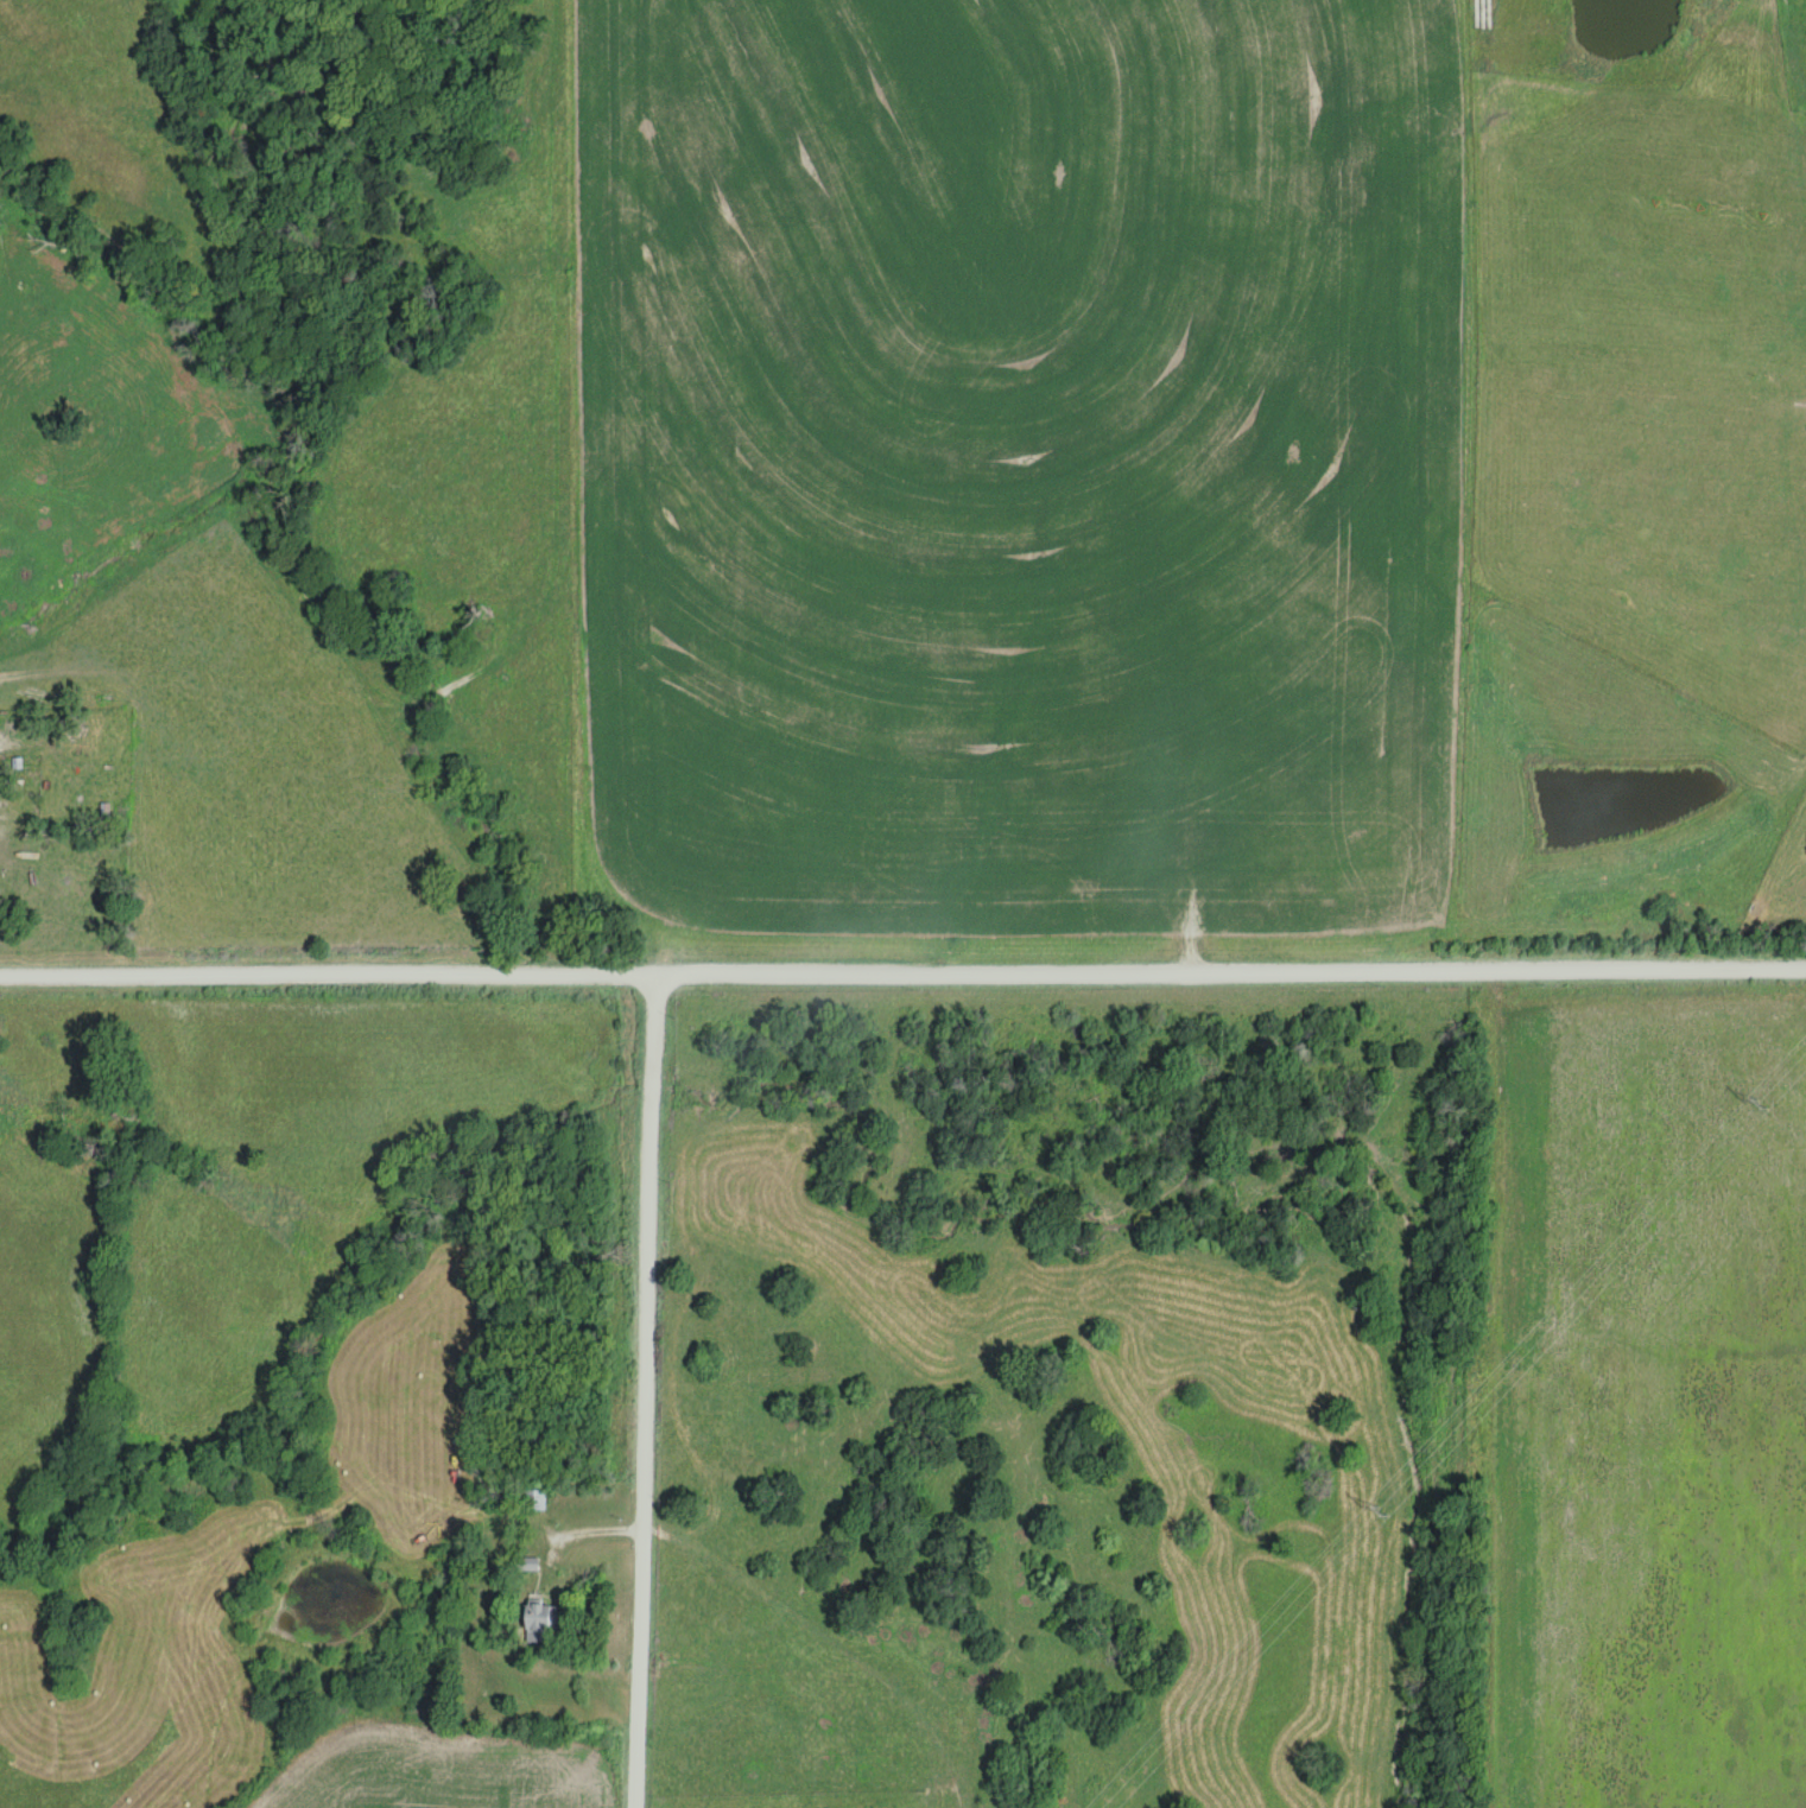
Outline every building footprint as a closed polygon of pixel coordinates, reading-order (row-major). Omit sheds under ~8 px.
[(523,1509),(544,1509),(544,1488),(523,1488),(523,1509)] [(554,1600),(524,1600),(524,1641),(554,1641),(554,1600)]
